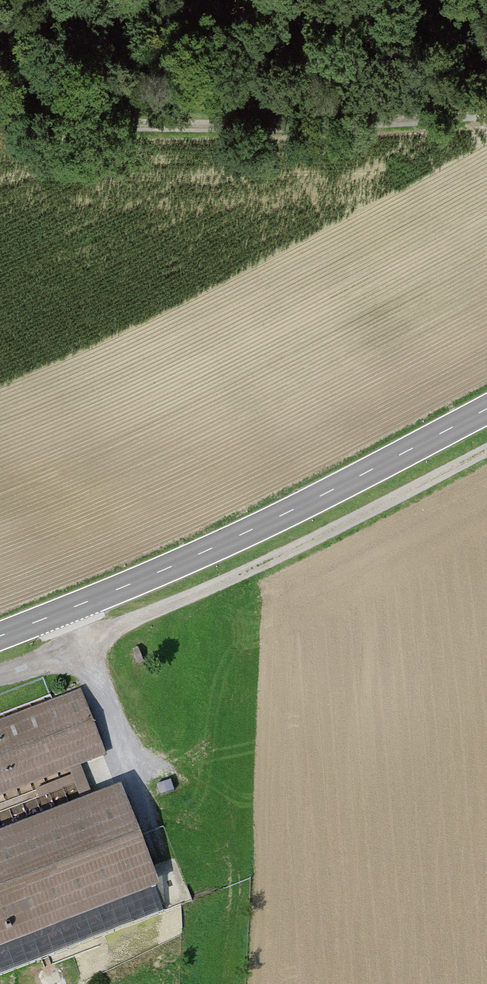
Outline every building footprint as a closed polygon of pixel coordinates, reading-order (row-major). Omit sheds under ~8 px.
[(166,919),(118,792),(93,802),(79,764),(101,756),(78,694),(0,723),(0,982),(166,919)]
